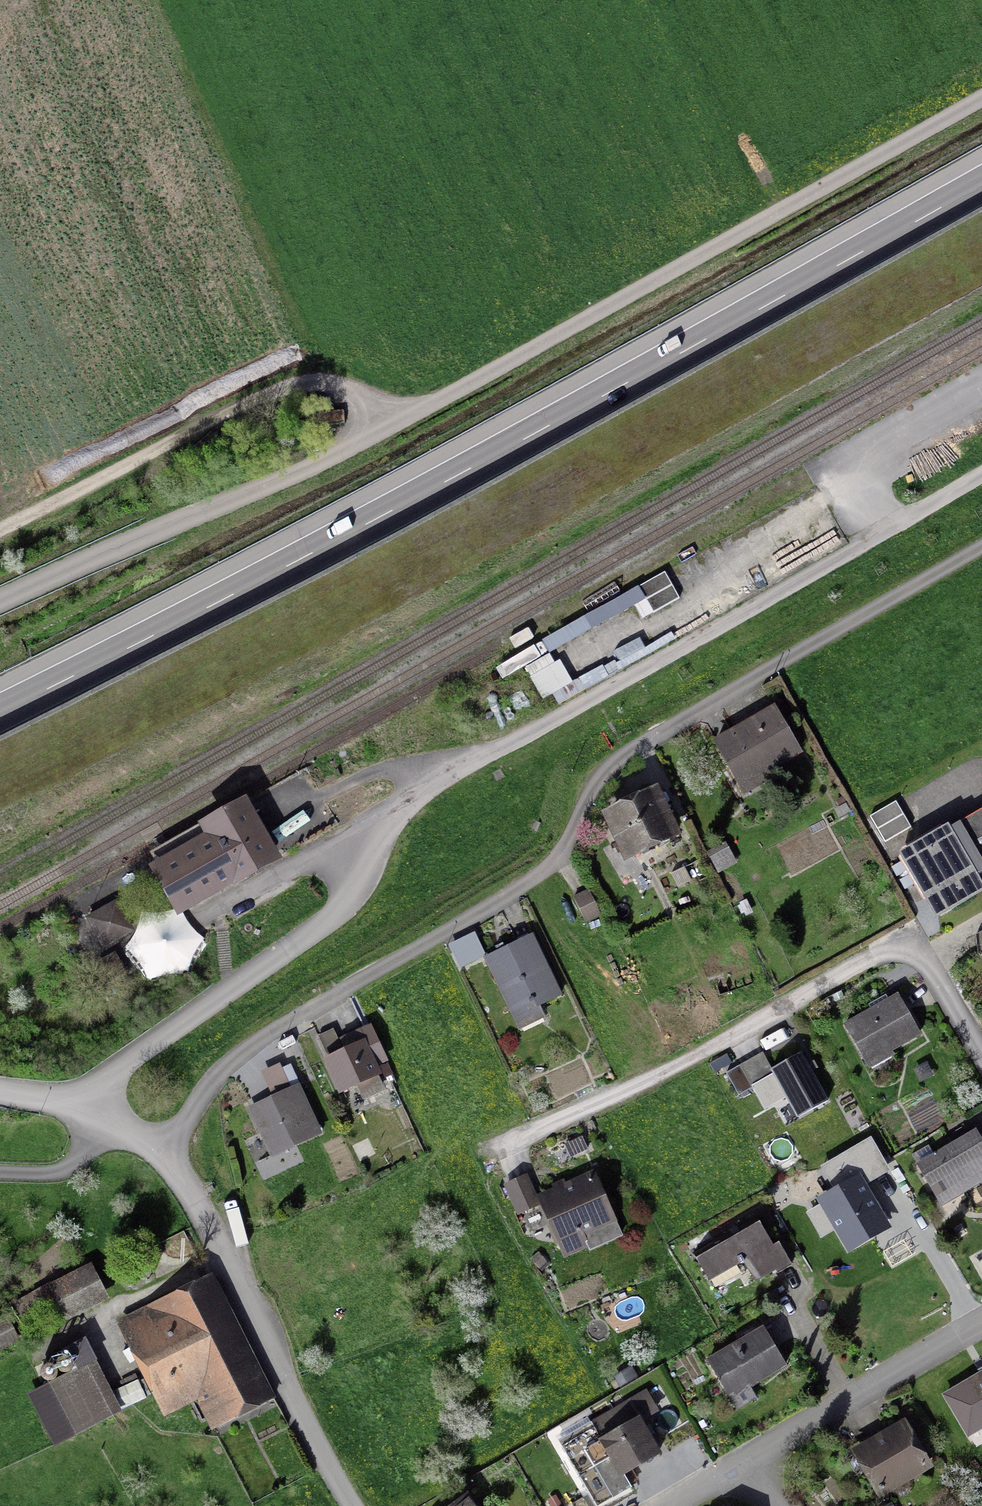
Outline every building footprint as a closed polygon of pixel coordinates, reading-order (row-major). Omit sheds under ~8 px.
[(665,573),(640,588),(654,613),(679,599),(665,573)] [(779,711),(716,745),(741,790),(803,757),(779,711)] [(660,796),(607,818),(628,867),(681,844),(660,796)] [(944,828),(968,873),(981,865),(981,808),(944,828)] [(160,868),(182,907),(270,859),(243,810),(201,833),(207,842),(160,868)] [(975,885),(968,873),(944,828),(941,823),(896,848),(930,909),(975,885)] [(90,920),(105,945),(129,931),(114,906),(90,920)] [(176,976),(188,975),(193,957),(199,947),(205,939),(198,935),(188,924),(184,917),(173,913),(157,916),(138,917),(138,927),(132,940),(125,948),(136,960),(143,968),(148,981),(160,977),(176,976)] [(526,935),(483,958),(524,1033),(560,1003),(526,935)] [(902,1000),(846,1028),(866,1068),(922,1041),(902,1000)] [(361,1039),(326,1056),(349,1104),(384,1087),(361,1039)] [(802,1054),(769,1070),(791,1114),(823,1099),(802,1054)] [(272,1098),(248,1108),(270,1158),(322,1136),(291,1065),(283,1069),(281,1065),(261,1073),(272,1098)] [(911,1160),(945,1201),(981,1179),(981,1140),(975,1127),(911,1160)] [(833,1191),(817,1200),(820,1207),(807,1214),(822,1240),(835,1232),(848,1256),(892,1231),(866,1186),(891,1173),(871,1138),(820,1167),(833,1191)] [(521,1210),(538,1201),(522,1170),(505,1179),(521,1210)] [(586,1172),(540,1195),(570,1255),(617,1231),(586,1172)] [(760,1224),(695,1262),(708,1286),(744,1265),(755,1285),(776,1272),(778,1274),(792,1266),(779,1244),(774,1247),(760,1224)] [(110,1301),(91,1265),(49,1287),(47,1287),(59,1309),(66,1324),(110,1301)] [(214,1275),(117,1322),(164,1419),(196,1404),(210,1432),(275,1400),(214,1275)] [(48,1286),(12,1304),(24,1327),(59,1309),(47,1287),(49,1287),(48,1286)] [(5,1311),(0,1313),(0,1352),(20,1343),(5,1311)] [(762,1326),(706,1358),(729,1398),(785,1366),(762,1326)] [(121,1411),(147,1399),(135,1374),(119,1382),(121,1388),(112,1392),(87,1340),(65,1350),(75,1372),(28,1395),(53,1448),(123,1414),(121,1411)] [(944,1397),(968,1438),(981,1430),(981,1375),(944,1397)] [(595,1436),(617,1473),(656,1450),(634,1413),(595,1436)] [(852,1454),(875,1493),(928,1462),(905,1423),(852,1454)] [(460,1495),(444,1505),(467,1505),(460,1495)]
